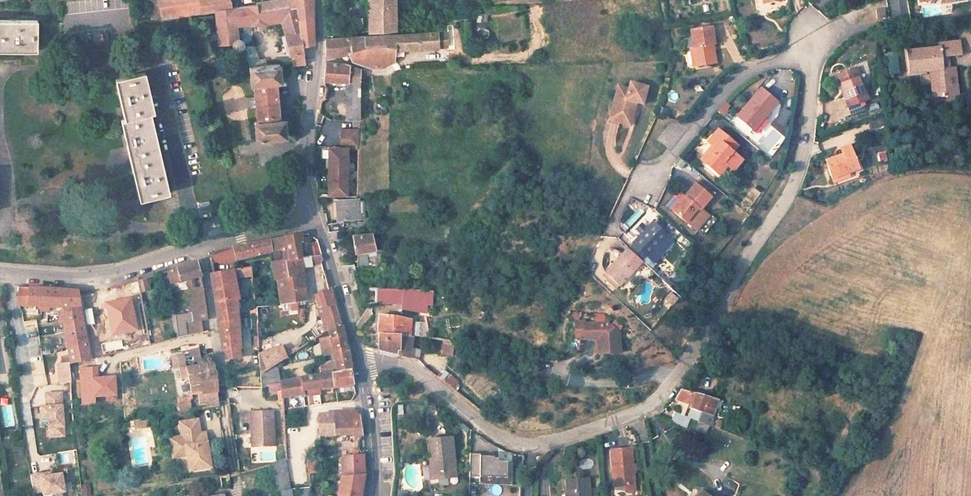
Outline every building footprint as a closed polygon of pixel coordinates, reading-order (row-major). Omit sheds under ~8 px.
[(157,18),(182,15),(190,14),(216,10),(229,8),(228,0),(154,0),(157,18)] [(290,0),(273,0),(256,3),(257,4),(258,13),(291,7),(290,0)] [(291,7),(297,5),(298,13),(302,42),(313,42),(312,0),(290,0),(291,7)] [(368,31),(396,31),(396,0),(368,0),(368,31)] [(265,22),(280,21),(287,15),(298,13),(297,5),(291,7),(258,13),(257,4),(229,8),(231,25),(235,24),(235,25),(250,24),(250,25),(265,23),(265,22)] [(237,41),(235,25),(235,24),(231,25),(229,8),(216,10),(218,42),(234,43),(233,43),(233,44),(233,45),(233,46),(233,47),(234,47),(234,48),(235,48),(235,49),(236,49),(237,49),(238,49),(239,49),(240,49),(241,47),(242,46),(242,45),(242,44),(242,43),(241,43),(241,42),(240,42),(240,41),(239,41),(238,41),(237,41)] [(886,11),(878,12),(879,19),(879,22),(887,21),(886,18),(886,11)] [(287,15),(280,21),(284,35),(282,36),(284,42),(283,42),(286,53),(290,52),(290,53),(292,53),(303,51),(303,52),(303,47),(302,42),(298,13),(287,15)] [(0,19),(0,49),(37,50),(38,20),(0,19)] [(709,25),(688,29),(691,46),(694,65),(713,61),(710,43),(712,43),(709,25)] [(395,34),(374,35),(374,48),(395,45),(402,47),(418,47),(425,49),(432,49),(431,33),(395,34)] [(325,54),(338,56),(347,53),(374,48),(374,35),(325,39),(325,54)] [(954,50),(953,37),(936,39),(937,43),(905,46),(906,69),(927,67),(930,92),(954,90),(951,64),(939,65),(938,51),(954,50)] [(369,66),(383,66),(394,59),(395,45),(374,48),(347,53),(350,59),(353,60),(369,58),(369,66)] [(253,46),(241,47),(246,59),(258,58),(253,46)] [(303,51),(292,53),(293,63),(305,63),(303,52),(303,51)] [(885,74),(897,74),(896,52),(884,53),(885,74)] [(279,63),(249,65),(251,83),(253,83),(257,126),(254,126),(255,139),(285,136),(284,119),(279,120),(276,82),(281,81),(279,63)] [(323,80),(346,82),(346,110),(359,112),(361,69),(353,66),(345,64),(325,63),(323,80)] [(870,100),(858,66),(837,74),(849,107),(870,100)] [(145,71),(115,78),(123,118),(120,119),(137,199),(167,193),(150,112),(154,112),(145,71)] [(616,83),(609,106),(621,110),(619,116),(628,119),(634,101),(640,103),(646,86),(629,81),(627,87),(616,83)] [(762,85),(735,115),(737,117),(749,127),(750,128),(768,109),(777,98),(762,85)] [(731,106),(725,100),(717,109),(723,115),(731,106)] [(621,110),(609,106),(605,117),(626,124),(628,119),(619,116),(621,110)] [(782,127),(790,111),(781,107),(773,123),(782,127)] [(750,128),(754,131),(771,112),(768,109),(750,128)] [(346,110),(346,120),(359,122),(359,112),(346,110)] [(749,127),(737,117),(731,123),(743,133),(749,127)] [(882,118),(868,120),(869,129),(883,127),(882,118)] [(739,148),(717,129),(706,141),(711,146),(699,159),(717,175),(725,167),(733,173),(744,161),(735,153),(739,148)] [(850,130),(833,135),(835,145),(853,140),(850,130)] [(358,132),(340,131),(340,148),(347,148),(358,148),(358,132)] [(711,146),(706,141),(694,155),(699,159),(711,146)] [(860,167),(852,144),(841,148),(843,154),(833,157),(835,163),(830,165),(833,176),(860,167)] [(340,148),(328,148),(327,195),(346,196),(347,148),(340,148)] [(834,180),(854,173),(852,169),(833,176),(834,180)] [(685,222),(710,196),(694,182),(682,195),(669,208),(685,222)] [(682,195),(678,192),(666,205),(669,208),(682,195)] [(359,199),(338,199),(338,217),(359,217),(359,199)] [(628,208),(640,214),(644,205),(633,199),(628,208)] [(217,228),(225,225),(222,214),(214,217),(217,228)] [(667,235),(652,221),(633,242),(634,243),(628,249),(642,261),(647,255),(648,256),(667,235)] [(328,229),(329,231),(343,230),(343,223),(327,224),(328,229)] [(376,249),(372,232),(351,234),(356,252),(358,251),(376,249)] [(300,259),(296,236),(284,239),(286,260),(300,259)] [(230,261),(269,253),(275,282),(277,281),(288,278),(286,260),(284,239),(272,241),(256,244),(247,245),(234,249),(229,250),(230,261)] [(319,246),(310,248),(311,258),(322,257),(319,246)] [(605,271),(620,285),(642,262),(642,261),(628,249),(627,247),(605,271)] [(358,261),(358,268),(377,270),(376,249),(358,251),(358,261)] [(210,264),(226,261),(224,252),(211,255),(209,259),(210,264)] [(310,266),(324,265),(322,257),(311,258),(308,259),(310,266)] [(277,281),(280,304),(304,301),(304,285),(301,266),(300,259),(286,260),(288,278),(277,281)] [(196,263),(167,271),(171,285),(188,280),(186,283),(187,291),(190,292),(193,310),(190,311),(191,317),(174,319),(178,339),(180,339),(187,337),(188,337),(186,327),(200,324),(207,323),(206,313),(203,291),(198,292),(195,278),(200,276),(196,263)] [(345,292),(360,289),(355,268),(354,264),(338,267),(345,292)] [(239,278),(250,277),(249,266),(238,268),(239,278)] [(236,302),(237,302),(232,271),(228,271),(212,274),(210,274),(215,303),(222,351),(229,359),(238,358),(238,337),(236,302)] [(140,292),(150,289),(146,278),(136,281),(140,292)] [(29,288),(27,305),(60,308),(69,364),(88,360),(77,291),(29,288)] [(351,313),(358,311),(356,305),(364,303),(370,305),(375,304),(376,290),(360,289),(345,292),(351,313)] [(331,290),(317,293),(327,329),(342,326),(331,290)] [(375,304),(400,305),(400,308),(427,310),(425,292),(406,291),(376,290),(375,304)] [(247,293),(248,316),(256,316),(255,309),(255,292),(254,293),(247,293)] [(668,308),(676,299),(669,292),(660,302),(668,308)] [(131,301),(107,305),(111,336),(135,333),(131,301)] [(285,312),(296,310),(294,304),(284,306),(285,312)] [(406,318),(380,316),(379,325),(411,327),(412,321),(412,319),(406,318)] [(422,322),(412,321),(411,327),(409,336),(413,336),(422,337),(422,322)] [(202,334),(200,324),(186,327),(188,337),(202,334)] [(400,336),(409,336),(411,327),(379,325),(379,335),(400,336)] [(327,362),(328,375),(351,370),(349,351),(342,326),(327,329),(335,361),(327,362)] [(588,327),(579,328),(580,342),(588,342),(588,345),(602,344),(603,359),(625,358),(623,338),(611,328),(588,330),(588,327)] [(190,349),(210,344),(208,332),(202,334),(188,337),(187,337),(190,349)] [(400,336),(379,335),(379,349),(397,355),(400,336)] [(397,355),(408,358),(413,336),(409,336),(400,336),(397,355)] [(187,337),(180,339),(181,346),(182,350),(190,349),(187,337)] [(178,339),(170,341),(172,349),(181,346),(180,339),(178,339)] [(442,355),(453,356),(455,341),(444,340),(442,355)] [(285,357),(279,346),(258,354),(261,373),(276,363),(285,357)] [(181,356),(170,358),(172,370),(178,369),(180,380),(187,379),(190,393),(198,391),(199,395),(203,394),(206,407),(218,405),(217,388),(215,374),(214,364),(200,367),(200,365),(183,368),(181,356)] [(280,382),(276,363),(261,373),(263,386),(280,382)] [(57,367),(60,386),(70,385),(67,364),(57,367)] [(328,375),(281,385),(283,396),(283,405),(313,398),(312,393),(341,387),(353,384),(351,370),(328,375)] [(45,373),(33,376),(35,387),(47,384),(45,373)] [(46,427),(46,438),(64,437),(62,391),(43,392),(43,405),(37,405),(38,428),(46,427)] [(704,412),(701,422),(710,426),(715,428),(715,415),(720,399),(683,391),(676,400),(693,403),(692,409),(704,412)] [(334,402),(335,414),(335,423),(361,423),(357,400),(334,402)] [(335,414),(334,402),(318,404),(318,414),(335,414)] [(250,411),(252,433),(255,432),(256,445),(276,443),(272,409),(250,411)] [(704,412),(692,409),(691,418),(699,421),(701,422),(704,412)] [(674,412),(669,421),(685,428),(691,418),(674,412)] [(320,435),(363,436),(361,423),(335,423),(335,414),(318,414),(320,435)] [(146,418),(140,419),(141,428),(148,427),(146,418)] [(140,419),(132,421),(133,430),(141,428),(140,419)] [(699,421),(696,430),(707,434),(710,426),(701,422),(699,421)] [(190,455),(192,471),(214,468),(210,439),(205,440),(203,425),(185,428),(187,441),(179,443),(180,453),(185,452),(185,456),(190,455)] [(429,469),(430,483),(446,482),(445,474),(453,474),(450,442),(429,445),(431,464),(432,464),(433,469),(429,469)] [(175,443),(177,457),(185,456),(185,452),(180,453),(179,443),(175,443)] [(609,455),(612,490),(622,489),(631,488),(628,454),(609,455)] [(364,455),(342,457),(343,477),(364,474),(364,455)] [(506,464),(506,462),(492,462),(492,458),(479,457),(479,456),(468,455),(468,478),(478,479),(506,479),(506,464)] [(307,487),(304,459),(288,458),(275,463),(277,491),(307,487)] [(511,486),(512,464),(506,464),(506,479),(478,479),(478,485),(511,486)] [(341,477),(338,495),(361,495),(364,474),(343,477),(341,477)] [(40,477),(41,495),(64,495),(63,475),(40,477)] [(569,495),(589,495),(588,479),(567,480),(569,495)] [(89,483),(81,484),(82,495),(84,495),(90,495),(89,483)] [(308,488),(296,489),(296,495),(309,495),(308,488)] [(623,495),(632,495),(631,488),(622,489),(623,495)]
